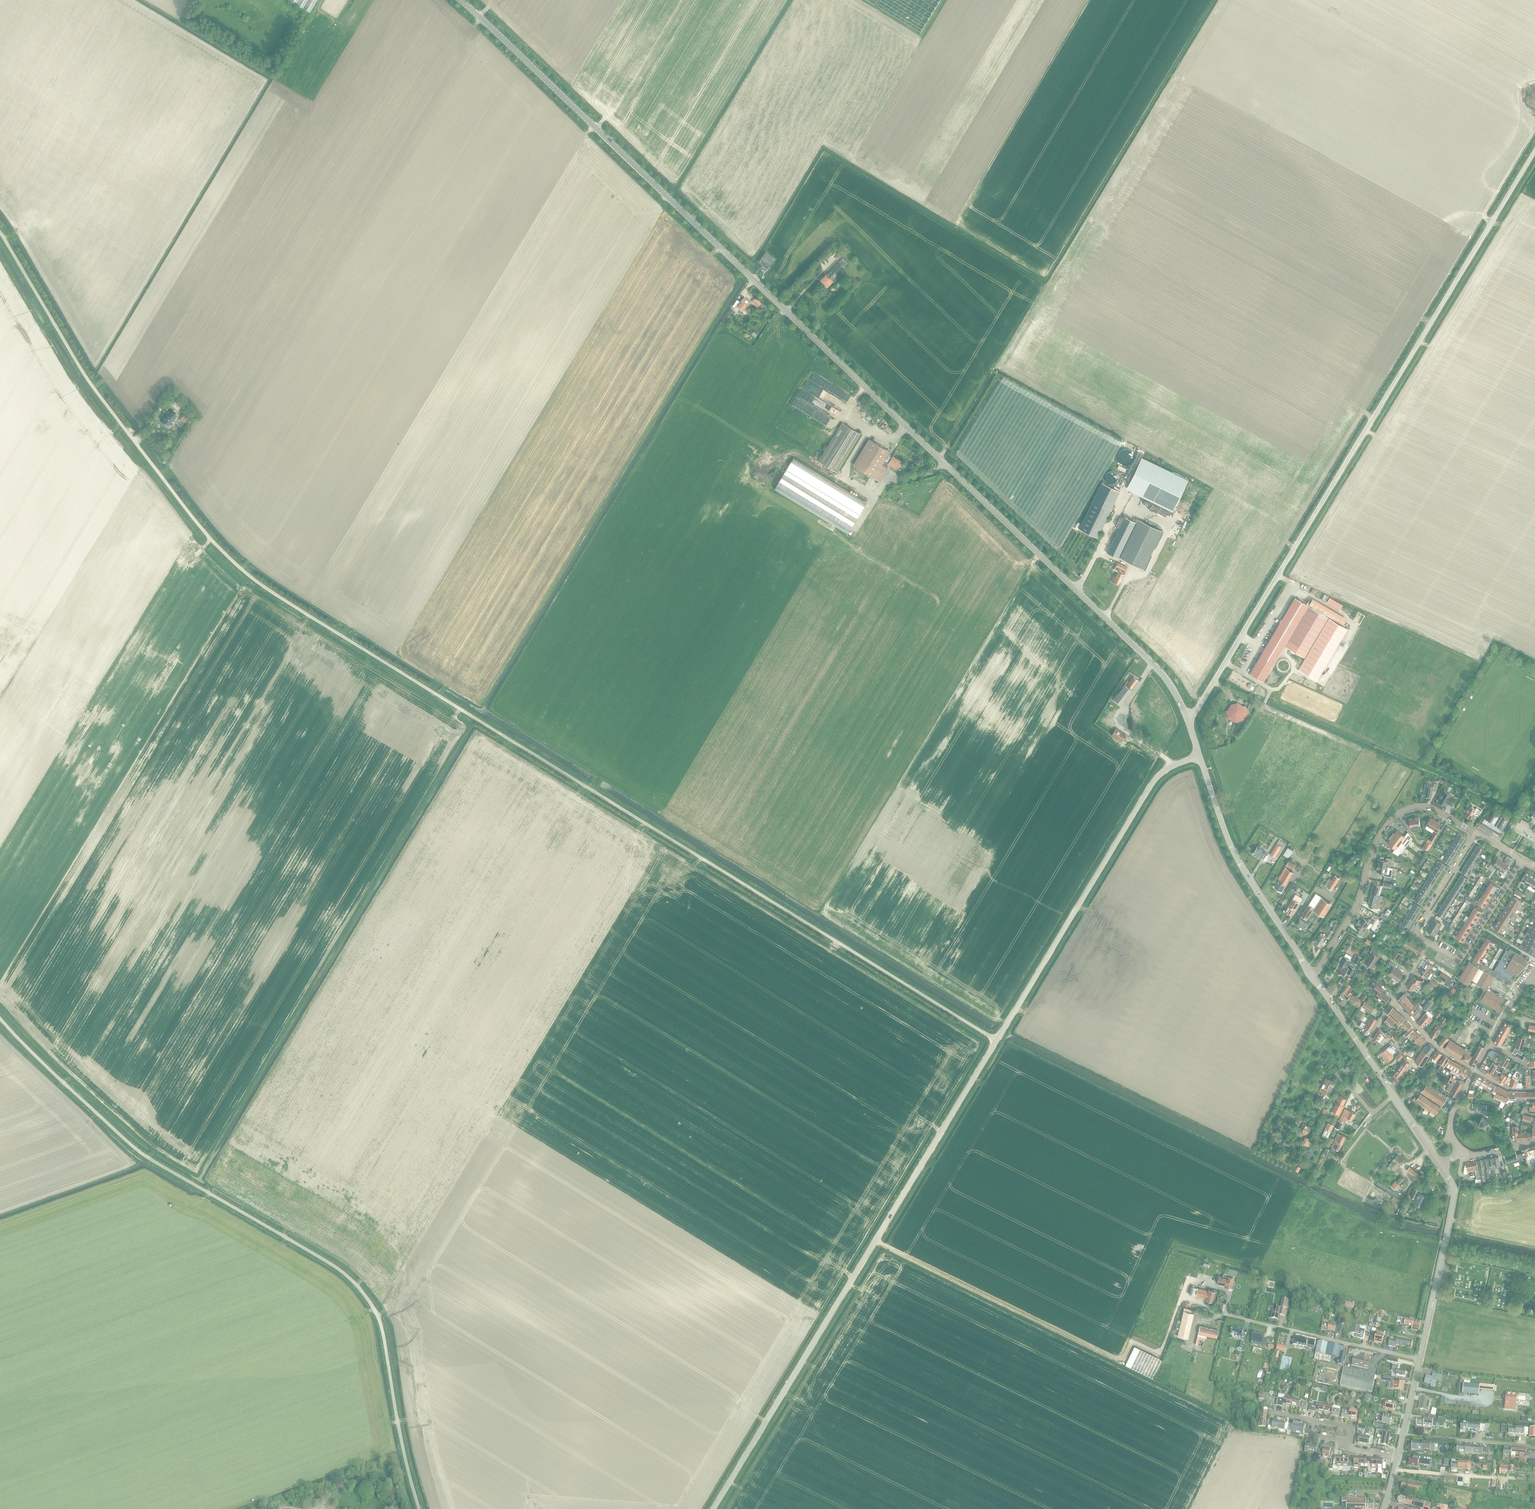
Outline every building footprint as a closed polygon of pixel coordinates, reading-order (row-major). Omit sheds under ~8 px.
[(310,12),(317,0),(290,0),(310,12)] [(941,0),(867,0),(921,33),(941,0)] [(759,261),(768,269),(775,260),(766,252),(759,261)] [(834,282),(833,281),(849,264),(843,258),(827,275),(826,274),(819,281),(828,288),(834,282)] [(743,311),(750,303),(745,297),(740,302),(737,300),(733,306),(736,308),(738,306),(743,311)] [(758,304),(764,310),(767,307),(761,302),(758,304)] [(829,392),(830,390),(822,384),(818,390),(827,396),(829,392)] [(821,411),(822,409),(797,394),(793,401),(805,408),(806,407),(817,413),(819,410),(821,411)] [(829,400),(825,407),(837,414),(841,408),(829,400)] [(178,411),(177,412),(175,409),(172,412),(169,410),(166,413),(164,412),(158,418),(169,428),(178,419),(180,421),(184,417),(178,411)] [(819,461),(837,472),(860,434),(842,422),(819,461)] [(869,439),(853,464),(880,481),(888,468),(883,464),(885,461),(887,462),(892,455),(889,453),(890,452),(869,439)] [(1118,458),(1119,460),(1121,462),(1123,463),(1125,464),(1128,464),(1130,463),(1132,461),(1133,458),(1133,456),(1133,453),(1131,451),(1128,449),(1125,449),(1123,449),(1121,450),(1119,453),(1118,455),(1118,458)] [(888,463),(897,468),(901,461),(893,456),(888,463)] [(794,457),(775,489),(848,533),(867,502),(794,457)] [(1142,458),(1128,488),(1188,517),(1202,488),(1142,458)] [(1079,528),(1097,537),(1120,491),(1101,482),(1079,528)] [(1138,520),(1137,523),(1124,517),(1107,552),(1118,558),(1119,556),(1143,568),(1161,531),(1138,520)] [(1114,576),(1112,580),(1114,581),(1113,582),(1119,584),(1124,573),(1123,573),(1125,570),(1127,566),(1118,562),(1116,565),(1115,569),(1118,571),(1116,577),(1114,576)] [(1343,607),(1345,602),(1333,595),(1330,600),(1343,607)] [(1308,605),(1295,597),(1249,674),(1263,681),(1294,629),(1295,630),(1286,644),(1305,656),(1328,617),(1309,606),(1296,628),(1295,627),(1308,605)] [(1329,618),(1298,669),(1316,680),(1347,628),(1329,618)] [(1132,675),(1125,683),(1125,684),(1131,688),(1138,679),(1132,675)] [(1118,698),(1124,701),(1130,691),(1124,687),(1118,698)] [(1231,705),(1228,710),(1230,716),(1235,719),(1241,717),(1244,712),(1243,706),(1242,706),(1237,703),(1231,705)] [(1112,735),(1122,741),(1126,735),(1116,728),(1112,735)] [(1423,796),(1431,797),(1433,790),(1435,790),(1437,783),(1434,783),(1433,786),(1425,785),(1423,796)] [(1438,801),(1445,805),(1447,802),(1449,803),(1448,803),(1449,804),(1449,803),(1452,805),(1451,805),(1452,806),(1456,799),(1451,796),(1451,795),(1444,790),(1438,801)] [(1476,807),(1475,809),(1470,806),(1465,814),(1471,818),(1474,813),(1478,816),(1481,810),(1476,807)] [(1507,830),(1513,820),(1495,809),(1489,818),(1486,816),(1481,824),(1496,833),(1495,834),(1498,835),(1500,831),(1506,835),(1508,831),(1507,830)] [(1419,816),(1414,817),(1414,818),(1409,819),(1409,822),(1407,823),(1411,829),(1413,828),(1413,826),(1420,825),(1419,816)] [(1431,818),(1426,825),(1436,831),(1441,824),(1431,818)] [(1397,830),(1392,836),(1404,845),(1407,841),(1408,839),(1410,840),(1412,837),(1408,832),(1407,833),(1406,835),(1405,835),(1405,836),(1397,830)] [(1455,840),(1461,844),(1466,838),(1459,833),(1455,840)] [(1404,845),(1392,836),(1388,842),(1395,848),(1395,849),(1393,851),(1393,852),(1398,855),(1401,852),(1399,851),(1400,849),(1401,849),(1404,845)] [(1457,850),(1461,844),(1455,840),(1451,846),(1457,850)] [(1253,853),(1262,859),(1266,852),(1261,848),(1264,845),(1260,843),(1253,853)] [(1270,854),(1275,857),(1281,846),(1277,843),(1270,854)] [(1474,852),(1480,856),(1484,849),(1478,845),(1474,852)] [(1453,857),(1457,850),(1451,846),(1447,853),(1453,857)] [(1284,854),(1289,858),(1293,851),(1288,847),(1284,854)] [(1476,862),(1480,856),(1474,852),(1470,858),(1476,862)] [(1449,863),(1453,857),(1447,853),(1443,859),(1449,863)] [(1379,859),(1378,865),(1388,867),(1390,867),(1392,862),(1393,859),(1387,857),(1386,860),(1379,859)] [(1472,868),(1476,862),(1470,858),(1465,864),(1472,868)] [(1498,868),(1503,861),(1498,858),(1494,863),(1492,862),(1489,860),(1487,864),(1489,866),(1488,867),(1493,870),(1495,866),(1498,868)] [(1286,866),(1293,870),(1296,865),(1289,861),(1286,866)] [(1435,867),(1442,872),(1446,865),(1439,861),(1435,867)] [(1503,861),(1498,868),(1501,870),(1500,871),(1502,873),(1501,875),(1504,877),(1505,875),(1508,877),(1510,873),(1507,872),(1507,871),(1504,869),(1508,864),(1503,861)] [(1468,875),(1472,868),(1465,864),(1461,871),(1468,875)] [(1378,865),(1377,871),(1384,872),(1384,875),(1390,876),(1391,877),(1393,868),(1390,867),(1388,867),(1378,865)] [(1275,887),(1282,891),(1293,872),(1285,867),(1278,879),(1279,880),(1275,887)] [(1438,878),(1442,872),(1435,867),(1431,874),(1438,878)] [(1529,885),(1534,876),(1526,872),(1521,880),(1529,885)] [(1434,884),(1438,878),(1431,874),(1427,880),(1434,884)] [(1327,887),(1332,890),(1340,878),(1335,875),(1332,879),(1329,878),(1325,884),(1328,885),(1327,887)] [(1457,881),(1464,885),(1468,879),(1461,875),(1457,881)] [(1430,891),(1434,884),(1427,880),(1423,887),(1430,891)] [(1460,892),(1464,885),(1457,881),(1453,888),(1460,892)] [(1487,887),(1494,891),(1497,886),(1491,882),(1487,887)] [(1375,883),(1372,893),(1378,895),(1381,885),(1375,883)] [(1426,897),(1430,891),(1423,887),(1419,893),(1426,897)] [(1491,896),(1494,891),(1487,887),(1484,892),(1491,896)] [(1456,898),(1460,892),(1453,888),(1449,894),(1456,898)] [(1488,901),(1491,896),(1484,892),(1481,897),(1488,901)] [(1316,910),(1324,915),(1331,904),(1322,898),(1323,897),(1316,893),(1301,915),(1302,916),(1296,925),(1305,930),(1310,922),(1307,921),(1308,920),(1307,919),(1313,910),(1315,912),(1316,910)] [(1372,893),(1369,903),(1370,903),(1369,906),(1377,908),(1381,895),(1378,895),(1372,893)] [(1421,904),(1426,897),(1419,893),(1415,899),(1421,904)] [(1292,899),(1285,911),(1290,914),(1291,913),(1292,914),(1300,901),(1302,898),(1296,894),(1292,899)] [(1452,905),(1456,898),(1449,894),(1445,900),(1452,905)] [(1510,901),(1522,909),(1524,907),(1520,905),(1522,901),(1513,896),(1510,901)] [(1485,906),(1488,901),(1481,897),(1478,902),(1485,906)] [(1448,911),(1452,905),(1445,900),(1441,907),(1448,911)] [(1521,911),(1522,909),(1510,901),(1507,906),(1515,912),(1517,909),(1521,911)] [(1411,910),(1417,914),(1421,907),(1415,903),(1411,910)] [(1472,912),(1479,916),(1482,911),(1475,906),(1472,912)] [(1513,915),(1515,912),(1507,906),(1503,911),(1516,920),(1517,917),(1513,915)] [(1444,918),(1448,911),(1441,907),(1437,913),(1444,918)] [(1413,920),(1417,914),(1411,910),(1407,916),(1413,920)] [(1515,922),(1516,920),(1503,911),(1500,917),(1509,922),(1511,919),(1515,922)] [(1475,921),(1479,916),(1472,912),(1469,917),(1475,921)] [(1362,916),(1358,921),(1367,927),(1370,922),(1373,924),(1374,922),(1370,918),(1368,920),(1362,916)] [(1409,927),(1413,920),(1407,916),(1403,922),(1409,927)] [(1472,926),(1475,921),(1469,917),(1466,922),(1472,926)] [(1507,925),(1509,922),(1500,917),(1497,922),(1509,930),(1511,928),(1507,925)] [(1427,929),(1435,935),(1442,924),(1434,918),(1427,929)] [(1358,921),(1355,926),(1361,930),(1359,933),(1364,936),(1366,934),(1365,933),(1369,929),(1367,927),(1358,921)] [(1405,933),(1409,927),(1403,922),(1398,929),(1405,933)] [(1469,931),(1472,926),(1466,922),(1462,927),(1469,931)] [(1508,932),(1509,930),(1497,922),(1493,927),(1502,933),(1504,930),(1508,932)] [(1326,936),(1330,938),(1338,925),(1335,923),(1333,926),(1334,926),(1331,930),(1330,929),(1327,934),(1325,933),(1324,935),(1322,933),(1320,935),(1315,942),(1321,946),(1326,938),(1325,938),(1326,936)] [(1452,927),(1450,930),(1457,935),(1456,937),(1463,941),(1466,936),(1459,932),(1452,927)] [(1466,936),(1469,931),(1462,927),(1459,932),(1466,936)] [(1526,933),(1529,935),(1534,938),(1534,930),(1532,928),(1530,933),(1527,931),(1526,933)] [(1523,940),(1526,941),(1534,946),(1534,938),(1529,935),(1527,939),(1524,938),(1523,940)] [(1483,943),(1490,947),(1493,942),(1487,938),(1483,943)] [(1419,945),(1419,946),(1408,939),(1405,945),(1419,954),(1423,948),(1419,945)] [(1520,947),(1532,952),(1534,946),(1526,941),(1524,946),(1521,945),(1520,947)] [(1487,952),(1490,947),(1483,943),(1480,948),(1487,952)] [(1484,957),(1487,952),(1480,948),(1477,953),(1484,957)] [(1496,977),(1497,978),(1500,977),(1501,976),(1507,980),(1509,980),(1511,978),(1514,974),(1517,975),(1526,965),(1526,960),(1528,961),(1529,961),(1529,960),(1529,959),(1530,958),(1529,958),(1526,956),(1525,958),(1510,949),(1508,951),(1506,950),(1494,971),(1498,973),(1496,977)] [(1392,956),(1397,959),(1401,953),(1396,950),(1392,956)] [(1366,962),(1372,967),(1379,957),(1372,952),(1366,962)] [(1481,962),(1484,957),(1477,953),(1474,958),(1481,962)] [(1341,961),(1335,970),(1344,975),(1349,968),(1347,967),(1349,964),(1351,966),(1347,973),(1351,975),(1355,968),(1357,964),(1362,957),(1358,954),(1357,955),(1356,955),(1353,960),(1354,961),(1353,962),(1351,960),(1344,956),(1343,957),(1342,957),(1341,957),(1340,959),(1340,960),(1341,961)] [(1494,971),(1481,962),(1474,958),(1472,963),(1469,961),(1459,978),(1469,984),(1471,980),(1473,981),(1472,983),(1475,984),(1476,983),(1483,986),(1484,991),(1480,998),(1480,999),(1497,1009),(1495,1012),(1500,1014),(1502,1011),(1501,1010),(1502,1007),(1500,1006),(1505,998),(1501,997),(1502,996),(1501,995),(1501,994),(1500,994),(1500,993),(1499,993),(1498,993),(1497,993),(1496,993),(1490,990),(1491,989),(1490,988),(1490,987),(1489,986),(1490,985),(1489,984),(1492,978),(1493,979),(1494,978),(1495,977),(1495,978),(1496,977),(1498,973),(1494,971)] [(1424,968),(1431,972),(1433,974),(1437,968),(1427,962),(1424,968)] [(1394,967),(1389,974),(1392,976),(1396,979),(1399,981),(1403,974),(1394,967)] [(1428,978),(1431,972),(1424,968),(1420,973),(1428,978)] [(1439,976),(1446,980),(1449,976),(1442,972),(1439,976)] [(1420,985),(1422,981),(1414,976),(1412,979),(1407,987),(1414,991),(1419,984),(1420,985)] [(1429,982),(1435,986),(1438,982),(1432,978),(1429,982)] [(1379,1001),(1383,1003),(1388,996),(1382,993),(1384,991),(1382,989),(1383,987),(1381,986),(1383,983),(1378,980),(1376,983),(1377,983),(1373,990),(1377,993),(1378,994),(1376,997),(1380,1000),(1379,1001)] [(1349,984),(1343,992),(1349,996),(1347,999),(1358,1007),(1362,1001),(1363,999),(1364,999),(1367,995),(1365,993),(1362,998),(1359,997),(1359,996),(1352,992),(1355,988),(1349,984)] [(1408,1012),(1415,1006),(1404,993),(1397,999),(1408,1012)] [(1428,1011),(1435,1001),(1432,998),(1430,1000),(1429,999),(1423,1007),(1428,1011)] [(1362,1006),(1372,1012),(1375,1008),(1365,1001),(1362,1006)] [(1415,1006),(1408,1012),(1414,1019),(1419,1015),(1420,1013),(1415,1006)] [(1403,1025),(1408,1020),(1406,1018),(1405,1018),(1405,1017),(1405,1018),(1393,1007),(1388,1014),(1397,1023),(1399,1025),(1401,1023),(1403,1025)] [(1427,1021),(1429,1023),(1433,1018),(1426,1012),(1418,1022),(1423,1026),(1427,1021)] [(1361,1030),(1368,1035),(1377,1019),(1371,1015),(1366,1024),(1362,1021),(1359,1026),(1363,1028),(1361,1030)] [(1439,1031),(1440,1031),(1448,1018),(1443,1015),(1433,1030),(1431,1033),(1429,1036),(1434,1039),(1439,1031)] [(1385,1021),(1391,1026),(1394,1023),(1388,1017),(1385,1021)] [(1508,1018),(1504,1025),(1513,1029),(1516,1023),(1508,1018)] [(1408,1029),(1410,1027),(1411,1027),(1412,1025),(1408,1020),(1403,1025),(1406,1028),(1405,1029),(1406,1031),(1408,1029)] [(1456,1055),(1462,1046),(1459,1045),(1455,1042),(1464,1027),(1461,1025),(1461,1026),(1460,1026),(1451,1040),(1450,1039),(1444,1048),(1456,1055)] [(1504,1025),(1501,1030),(1509,1035),(1513,1029),(1504,1025)] [(1409,1036),(1410,1035),(1414,1030),(1410,1027),(1408,1029),(1406,1031),(1403,1035),(1393,1046),(1396,1049),(1400,1045),(1398,1043),(1404,1036),(1406,1034),(1409,1036)] [(1379,1029),(1373,1038),(1377,1041),(1378,1040),(1380,1042),(1384,1036),(1386,1033),(1379,1029)] [(1410,1035),(1416,1040),(1415,1042),(1416,1043),(1420,1046),(1425,1040),(1414,1030),(1410,1035)] [(1501,1030),(1498,1036),(1506,1041),(1509,1035),(1501,1030)] [(1438,1042),(1443,1046),(1447,1042),(1450,1038),(1445,1034),(1438,1042)] [(1516,1046),(1522,1049),(1526,1037),(1519,1035),(1516,1046)] [(1498,1036),(1494,1043),(1503,1047),(1506,1041),(1498,1036)] [(1429,1054),(1435,1048),(1429,1043),(1427,1047),(1425,1046),(1423,1049),(1421,1051),(1415,1061),(1423,1066),(1430,1055),(1429,1054)] [(1474,1054),(1479,1056),(1485,1047),(1480,1044),(1478,1047),(1476,1049),(1474,1054)] [(1390,1045),(1381,1053),(1388,1061),(1393,1056),(1391,1055),(1396,1051),(1390,1045)] [(1462,1046),(1456,1055),(1460,1058),(1468,1063),(1472,1056),(1470,1054),(1471,1052),(1464,1048),(1462,1046)] [(1432,1059),(1436,1062),(1442,1054),(1437,1049),(1432,1056),(1433,1057),(1432,1059)] [(1474,1067),(1479,1056),(1474,1054),(1469,1063),(1474,1067)] [(1396,1060),(1398,1059),(1399,1057),(1398,1055),(1396,1057),(1396,1058),(1391,1064),(1393,1066),(1397,1061),(1396,1060)] [(1437,1071),(1440,1072),(1444,1066),(1449,1058),(1444,1055),(1439,1063),(1441,1064),(1437,1071)] [(1505,1055),(1500,1064),(1505,1067),(1510,1059),(1505,1055)] [(1455,1074),(1460,1064),(1449,1058),(1446,1064),(1443,1068),(1455,1074)] [(1400,1066),(1404,1069),(1409,1063),(1405,1059),(1400,1066)] [(1491,1076),(1496,1069),(1498,1065),(1492,1061),(1490,1067),(1486,1073),(1491,1076)] [(1486,1073),(1490,1067),(1483,1063),(1479,1069),(1486,1073)] [(1460,1064),(1455,1074),(1458,1076),(1460,1073),(1468,1077),(1469,1076),(1472,1071),(1460,1064)] [(1517,1070),(1521,1072),(1523,1074),(1527,1068),(1521,1064),(1520,1065),(1517,1070)] [(1400,1076),(1404,1069),(1400,1066),(1395,1072),(1400,1076)] [(1508,1076),(1510,1073),(1508,1072),(1507,1074),(1504,1072),(1507,1068),(1505,1067),(1503,1070),(1502,1072),(1498,1080),(1504,1083),(1508,1076)] [(1496,1069),(1491,1076),(1498,1080),(1502,1072),(1496,1069)] [(1509,1085),(1516,1087),(1522,1086),(1522,1082),(1518,1082),(1519,1079),(1518,1079),(1519,1076),(1521,1072),(1517,1070),(1513,1075),(1512,1077),(1511,1081),(1509,1085)] [(1508,1076),(1504,1083),(1509,1085),(1512,1078),(1510,1076),(1512,1074),(1510,1073),(1508,1076)] [(1480,1085),(1483,1078),(1477,1074),(1473,1082),(1480,1085)] [(1321,1088),(1319,1092),(1325,1094),(1326,1092),(1327,1091),(1327,1090),(1327,1089),(1328,1089),(1330,1086),(1332,1080),(1326,1077),(1323,1082),(1322,1086),(1321,1088)] [(1486,1088),(1490,1081),(1483,1078),(1480,1085),(1479,1086),(1482,1088),(1483,1087),(1486,1088)] [(1452,1081),(1451,1084),(1453,1085),(1452,1088),(1457,1090),(1457,1089),(1460,1091),(1465,1083),(1464,1083),(1464,1082),(1461,1080),(1460,1081),(1457,1079),(1455,1083),(1452,1081)] [(1495,1092),(1498,1086),(1496,1085),(1490,1081),(1486,1088),(1492,1091),(1495,1092)] [(1453,1085),(1448,1082),(1447,1082),(1444,1086),(1447,1087),(1448,1086),(1450,1087),(1447,1090),(1450,1092),(1449,1092),(1457,1097),(1460,1091),(1457,1089),(1457,1090),(1452,1088),(1453,1085)] [(1441,1105),(1450,1111),(1455,1101),(1428,1083),(1422,1092),(1441,1105)] [(1508,1099),(1509,1091),(1498,1086),(1495,1092),(1493,1097),(1501,1101),(1499,1106),(1502,1107),(1507,1100),(1508,1099)] [(1516,1098),(1516,1092),(1509,1091),(1508,1099),(1507,1100),(1515,1101),(1516,1098)] [(1516,1092),(1516,1098),(1520,1098),(1520,1099),(1522,1099),(1522,1100),(1524,1100),(1525,1098),(1527,1098),(1527,1092),(1516,1092)] [(1433,1116),(1440,1107),(1421,1093),(1418,1098),(1415,1096),(1413,1099),(1428,1110),(1427,1112),(1433,1116)] [(1345,1106),(1343,1105),(1346,1098),(1340,1095),(1337,1102),(1336,1101),(1331,1112),(1339,1116),(1345,1106)] [(1339,1120),(1336,1127),(1340,1128),(1343,1122),(1345,1116),(1349,1118),(1352,1119),(1356,1113),(1348,1109),(1345,1108),(1339,1120)] [(1511,1118),(1517,1120),(1520,1113),(1514,1111),(1511,1118)] [(1534,1117),(1524,1114),(1523,1119),(1530,1122),(1531,1119),(1533,1120),(1533,1124),(1534,1125),(1534,1117)] [(1479,1124),(1486,1128),(1489,1120),(1482,1117),(1479,1124)] [(1303,1131),(1308,1133),(1311,1127),(1303,1123),(1300,1129),(1294,1125),(1292,1130),(1294,1131),(1295,1129),(1302,1132),(1303,1131)] [(1328,1123),(1325,1129),(1331,1132),(1334,1125),(1328,1123)] [(1520,1139),(1533,1139),(1534,1138),(1534,1126),(1531,1125),(1530,1130),(1532,1130),(1532,1132),(1520,1132),(1520,1139)] [(1335,1139),(1333,1144),(1340,1147),(1343,1143),(1346,1136),(1338,1133),(1335,1139)] [(1532,1147),(1530,1148),(1529,1147),(1521,1150),(1524,1156),(1527,1155),(1528,1159),(1531,1158),(1533,1163),(1534,1162),(1534,1157),(1534,1153),(1532,1147)] [(1507,1160),(1506,1161),(1507,1165),(1513,1163),(1512,1159),(1517,1157),(1518,1161),(1523,1160),(1521,1153),(1517,1155),(1516,1152),(1506,1155),(1507,1160)] [(1388,1165),(1395,1171),(1404,1161),(1397,1155),(1388,1165)] [(1480,1172),(1479,1172),(1477,1161),(1466,1163),(1466,1164),(1465,1164),(1463,1173),(1467,1174),(1468,1171),(1476,1169),(1477,1179),(1475,1179),(1476,1182),(1481,1182),(1480,1172)] [(1419,1171),(1417,1173),(1410,1166),(1407,1170),(1420,1182),(1425,1176),(1419,1171)] [(1390,1186),(1395,1190),(1405,1178),(1402,1175),(1396,1181),(1395,1180),(1390,1186)] [(1376,1185),(1399,1199),(1401,1195),(1378,1181),(1376,1185)] [(1415,1188),(1410,1196),(1414,1198),(1415,1198),(1416,1198),(1414,1202),(1422,1206),(1424,1202),(1425,1201),(1427,1196),(1419,1192),(1418,1192),(1419,1190),(1415,1188)] [(1219,1276),(1217,1283),(1225,1285),(1224,1286),(1231,1288),(1233,1280),(1231,1279),(1232,1277),(1232,1276),(1236,1277),(1238,1271),(1230,1269),(1228,1274),(1224,1273),(1223,1277),(1219,1276)] [(1208,1289),(1208,1291),(1191,1286),(1189,1294),(1206,1298),(1206,1300),(1212,1301),(1215,1291),(1208,1289)] [(1281,1306),(1283,1307),(1283,1309),(1273,1306),(1271,1318),(1279,1320),(1280,1315),(1285,1316),(1289,1299),(1283,1298),(1281,1306)] [(1178,1336),(1188,1338),(1194,1310),(1184,1308),(1178,1336)] [(1401,1318),(1400,1325),(1405,1326),(1412,1327),(1414,1328),(1414,1330),(1419,1331),(1421,1322),(1414,1321),(1410,1320),(1406,1319),(1401,1318)] [(1336,1326),(1329,1324),(1329,1323),(1323,1322),(1323,1324),(1322,1324),(1321,1329),(1335,1332),(1336,1326)] [(1207,1335),(1217,1337),(1218,1330),(1200,1326),(1198,1336),(1206,1338),(1207,1335)] [(1360,1326),(1360,1327),(1352,1326),(1350,1332),(1353,1333),(1352,1337),(1360,1338),(1361,1338),(1363,1339),(1364,1336),(1363,1335),(1363,1333),(1364,1334),(1366,1328),(1360,1326)] [(1242,1337),(1243,1329),(1240,1328),(1239,1329),(1233,1327),(1231,1334),(1235,1335),(1242,1337)] [(1265,1334),(1254,1331),(1251,1343),(1266,1346),(1268,1339),(1264,1338),(1265,1334)] [(1378,1342),(1382,1343),(1384,1336),(1382,1335),(1382,1333),(1376,1332),(1374,1342),(1378,1343),(1378,1342)] [(1313,1346),(1314,1347),(1315,1341),(1295,1336),(1293,1344),(1313,1349),(1313,1346)] [(1411,1348),(1412,1340),(1397,1338),(1396,1340),(1390,1339),(1388,1346),(1395,1347),(1396,1345),(1411,1348)] [(1335,1364),(1345,1366),(1347,1354),(1344,1353),(1344,1352),(1342,1351),(1343,1347),(1318,1342),(1314,1359),(1331,1363),(1332,1357),(1337,1358),(1335,1364)] [(1125,1365),(1153,1378),(1162,1360),(1134,1346),(1125,1365)] [(1369,1357),(1366,1356),(1365,1356),(1362,1355),(1361,1359),(1354,1357),(1352,1365),(1367,1369),(1367,1368),(1367,1366),(1369,1357)] [(1393,1365),(1392,1370),(1397,1371),(1396,1375),(1405,1377),(1406,1371),(1398,1369),(1398,1366),(1393,1365)] [(1340,1386),(1371,1393),(1375,1375),(1344,1368),(1340,1386)] [(1436,1379),(1440,1380),(1442,1375),(1433,1373),(1432,1377),(1426,1375),(1424,1382),(1432,1384),(1432,1387),(1434,1387),(1436,1379)] [(1393,1389),(1402,1390),(1404,1383),(1395,1381),(1393,1389)] [(1480,1384),(1479,1385),(1464,1383),(1463,1393),(1478,1395),(1479,1389),(1494,1391),(1495,1385),(1480,1384)] [(1266,1403),(1273,1404),(1275,1397),(1268,1396),(1268,1393),(1260,1392),(1258,1400),(1264,1401),(1265,1400),(1266,1401),(1266,1403)] [(1518,1401),(1525,1401),(1526,1394),(1518,1393),(1518,1395),(1517,1395),(1517,1394),(1507,1393),(1506,1401),(1505,1408),(1516,1410),(1517,1400),(1518,1400),(1518,1401)] [(1291,1406),(1293,1398),(1285,1396),(1284,1399),(1277,1397),(1276,1405),(1283,1406),(1284,1404),(1285,1404),(1285,1405),(1291,1406)] [(1418,1408),(1428,1410),(1430,1398),(1421,1396),(1418,1408)] [(1293,1398),(1291,1406),(1297,1407),(1297,1406),(1299,1407),(1299,1409),(1306,1411),(1307,1403),(1300,1402),(1301,1399),(1293,1398)] [(1383,1408),(1393,1410),(1394,1403),(1384,1401),(1383,1408)] [(1324,1412),(1325,1404),(1317,1402),(1317,1405),(1310,1404),(1308,1411),(1316,1412),(1316,1410),(1318,1410),(1318,1411),(1324,1412)] [(1325,1404),(1324,1412),(1330,1413),(1330,1412),(1332,1413),(1331,1415),(1339,1417),(1340,1409),(1333,1408),(1333,1406),(1325,1404)] [(1351,1417),(1357,1418),(1358,1410),(1343,1407),(1341,1417),(1348,1419),(1349,1416),(1351,1416),(1351,1417)] [(1267,1414),(1268,1414),(1268,1413),(1261,1412),(1260,1418),(1259,1421),(1258,1426),(1265,1427),(1267,1414)] [(1374,1422),(1373,1425),(1386,1428),(1386,1425),(1390,1426),(1392,1417),(1384,1415),(1383,1421),(1378,1420),(1378,1422),(1374,1422)] [(1417,1425),(1436,1427),(1437,1417),(1429,1416),(1428,1420),(1417,1419),(1417,1425)] [(1287,1430),(1288,1423),(1284,1422),(1285,1420),(1277,1418),(1277,1420),(1273,1419),(1271,1427),(1287,1430)] [(1288,1423),(1287,1430),(1303,1433),(1305,1425),(1300,1424),(1301,1423),(1293,1421),(1293,1424),(1288,1423)] [(1461,1422),(1461,1430),(1481,1431),(1484,1432),(1485,1425),(1481,1425),(1468,1423),(1461,1422)] [(1365,1436),(1363,1444),(1369,1445),(1369,1444),(1372,1445),(1373,1437),(1370,1436),(1370,1437),(1365,1436)] [(1411,1450),(1437,1452),(1438,1444),(1412,1442),(1411,1450)] [(1319,1455),(1320,1449),(1317,1449),(1317,1447),(1316,1447),(1317,1444),(1310,1443),(1310,1444),(1306,1443),(1304,1452),(1316,1454),(1315,1455),(1319,1455)] [(1320,1449),(1319,1455),(1322,1456),(1322,1457),(1330,1459),(1333,1452),(1330,1451),(1331,1447),(1321,1445),(1320,1449)] [(1465,1453),(1488,1455),(1489,1448),(1458,1445),(1457,1452),(1465,1452),(1465,1453)] [(1518,1461),(1525,1462),(1526,1450),(1512,1448),(1512,1446),(1504,1445),(1504,1455),(1511,1455),(1511,1457),(1519,1458),(1518,1461)] [(1410,1458),(1409,1466),(1418,1467),(1418,1464),(1430,1465),(1431,1458),(1417,1456),(1417,1459),(1410,1458)] [(1342,1467),(1343,1458),(1337,1457),(1337,1460),(1334,1460),(1333,1466),(1336,1466),(1342,1467)] [(1351,1467),(1351,1461),(1348,1461),(1348,1458),(1343,1458),(1342,1467),(1348,1467),(1351,1467)] [(1359,1468),(1360,1459),(1354,1458),(1354,1461),(1351,1461),(1351,1467),(1354,1467),(1359,1468)] [(1368,1468),(1368,1462),(1366,1462),(1366,1459),(1360,1459),(1359,1468),(1365,1468),(1368,1468)] [(1377,1469),(1377,1460),(1372,1460),(1372,1462),(1368,1462),(1368,1468),(1371,1468),(1377,1469)] [(1377,1460),(1377,1469),(1383,1469),(1386,1469),(1386,1463),(1383,1463),(1383,1460),(1377,1460)] [(1452,1460),(1451,1468),(1454,1469),(1454,1472),(1458,1472),(1458,1469),(1471,1470),(1472,1463),(1456,1461),(1456,1460),(1452,1460)] [(1510,1466),(1508,1466),(1500,1465),(1499,1473),(1507,1474),(1507,1470),(1509,1470),(1509,1472),(1513,1472),(1514,1466),(1510,1466)] [(1407,1490),(1424,1494),(1425,1487),(1402,1482),(1401,1488),(1408,1489),(1407,1490)] [(1412,1500),(1399,1496),(1397,1501),(1399,1501),(1398,1503),(1404,1504),(1421,1508),(1429,1508),(1430,1504),(1412,1499),(1412,1500)] [(1364,1508),(1373,1508),(1374,1501),(1365,1501),(1366,1499),(1358,1499),(1358,1498),(1342,1498),(1342,1502),(1347,1502),(1347,1508),(1362,1508),(1364,1508)]
